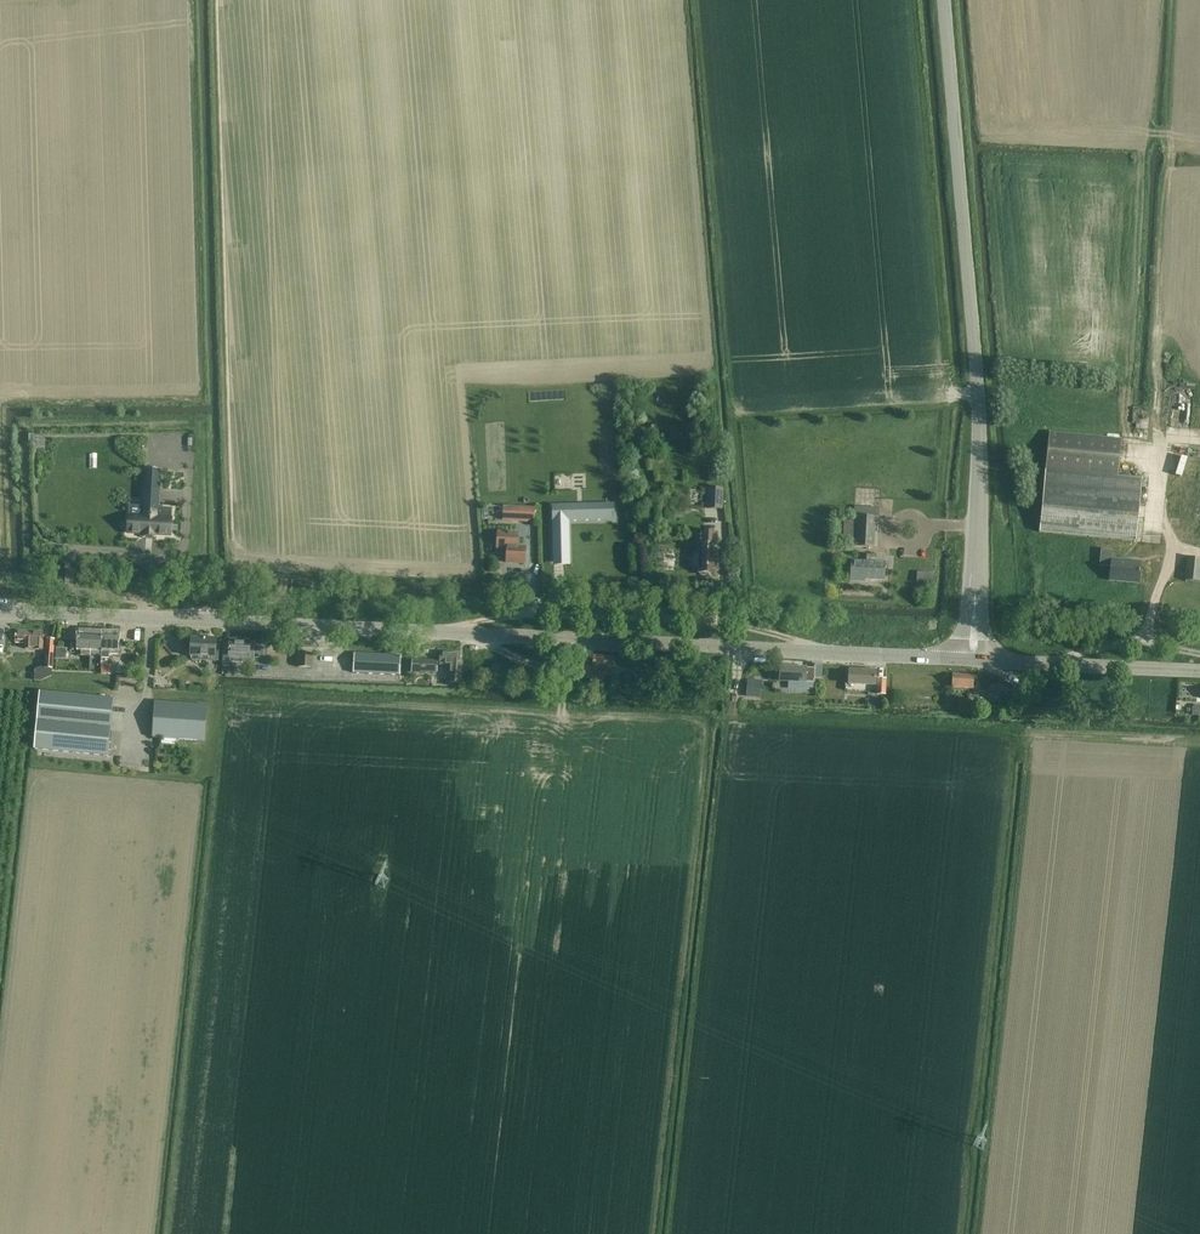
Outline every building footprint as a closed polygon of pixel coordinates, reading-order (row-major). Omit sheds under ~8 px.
[(1117,476),(1121,440),(1118,439),(1048,433),(1039,532),(1135,541),(1142,478),(1117,476)] [(128,520),(127,534),(142,535),(141,537),(155,538),(155,535),(171,536),(171,518),(165,518),(166,509),(157,508),(158,479),(158,470),(146,469),(146,478),(144,508),(129,507),(129,516),(128,516),(128,520)] [(708,488),(707,508),(722,508),(723,488),(720,488),(708,488)] [(614,503),(552,505),(552,521),(569,521),(614,520),(614,503)] [(534,523),(535,507),(503,506),(502,521),(534,523)] [(879,508),(854,507),(852,546),(877,548),(879,508)] [(569,521),(552,521),(552,565),(569,565),(568,537),(569,521)] [(496,555),(507,555),(506,562),(523,563),(524,548),(516,547),(517,540),(518,533),(497,531),(496,550),(496,555)] [(698,568),(698,573),(699,573),(700,575),(706,576),(708,574),(715,574),(716,550),(714,550),(714,545),(717,545),(718,533),(715,533),(700,532),(699,543),(702,543),(701,549),(699,549),(698,554),(694,554),(694,556),(692,558),(692,564),(693,566),(693,568),(698,568)] [(1101,550),(1100,565),(1110,566),(1109,580),(1138,583),(1140,563),(1111,560),(1112,552),(1101,550)] [(851,581),(860,582),(860,579),(883,580),(884,562),(876,562),(876,556),(866,555),(865,561),(852,561),(851,581)] [(1199,579),(1199,559),(1187,558),(1185,581),(1199,582),(1199,579)] [(917,572),(916,582),(933,583),(934,573),(917,572)] [(90,655),(91,655),(92,629),(78,628),(76,651),(81,651),(80,656),(90,657),(90,655)] [(92,629),(91,655),(100,656),(103,630),(92,629)] [(15,630),(15,643),(25,643),(25,649),(43,650),(43,631),(15,630)] [(103,630),(100,656),(101,656),(100,664),(111,665),(112,656),(120,656),(121,631),(119,631),(119,630),(103,630)] [(46,638),(44,668),(52,669),(54,639),(46,638)] [(216,658),(216,639),(191,638),(190,657),(216,658)] [(255,641),(250,641),(250,640),(231,640),(231,643),(223,643),(223,666),(230,666),(230,661),(249,662),(249,654),(254,654),(255,641)] [(66,649),(61,648),(55,648),(55,659),(66,659),(66,649)] [(449,665),(448,682),(461,683),(462,662),(459,661),(460,653),(440,652),(439,665),(449,665)] [(313,653),(298,653),(297,667),(313,668),(313,653)] [(399,676),(400,655),(354,653),(353,673),(399,676)] [(603,682),(604,675),(613,675),(614,658),(592,657),(592,660),(580,660),(579,666),(578,677),(591,677),(591,681),(603,682)] [(633,657),(623,657),(622,664),(632,665),(632,663),(633,657)] [(437,661),(412,660),(412,672),(421,672),(421,671),(436,672),(437,661)] [(779,681),(781,681),(788,682),(788,685),(788,689),(788,690),(808,691),(808,688),(813,688),(814,683),(814,668),(806,668),(806,667),(789,666),(789,664),(781,664),(781,666),(780,666),(779,681)] [(34,670),(34,680),(41,681),(52,676),(52,672),(52,669),(44,668),(40,667),(34,670)] [(849,670),(848,684),(875,685),(875,671),(849,670)] [(952,674),(951,688),(972,689),(973,682),(977,682),(977,675),(952,674)] [(885,679),(877,678),(877,695),(885,695),(885,679)] [(746,695),(746,697),(760,698),(760,696),(761,681),(747,679),(746,695)] [(1008,685),(989,684),(988,702),(999,703),(1000,692),(1008,693),(1008,685)] [(34,749),(107,756),(113,700),(98,698),(40,692),(34,749)] [(160,738),(165,738),(205,741),(207,706),(154,702),(151,737),(160,738)] [(1199,716),(1199,705),(1194,705),(1192,707),(1191,716),(1199,716)]
